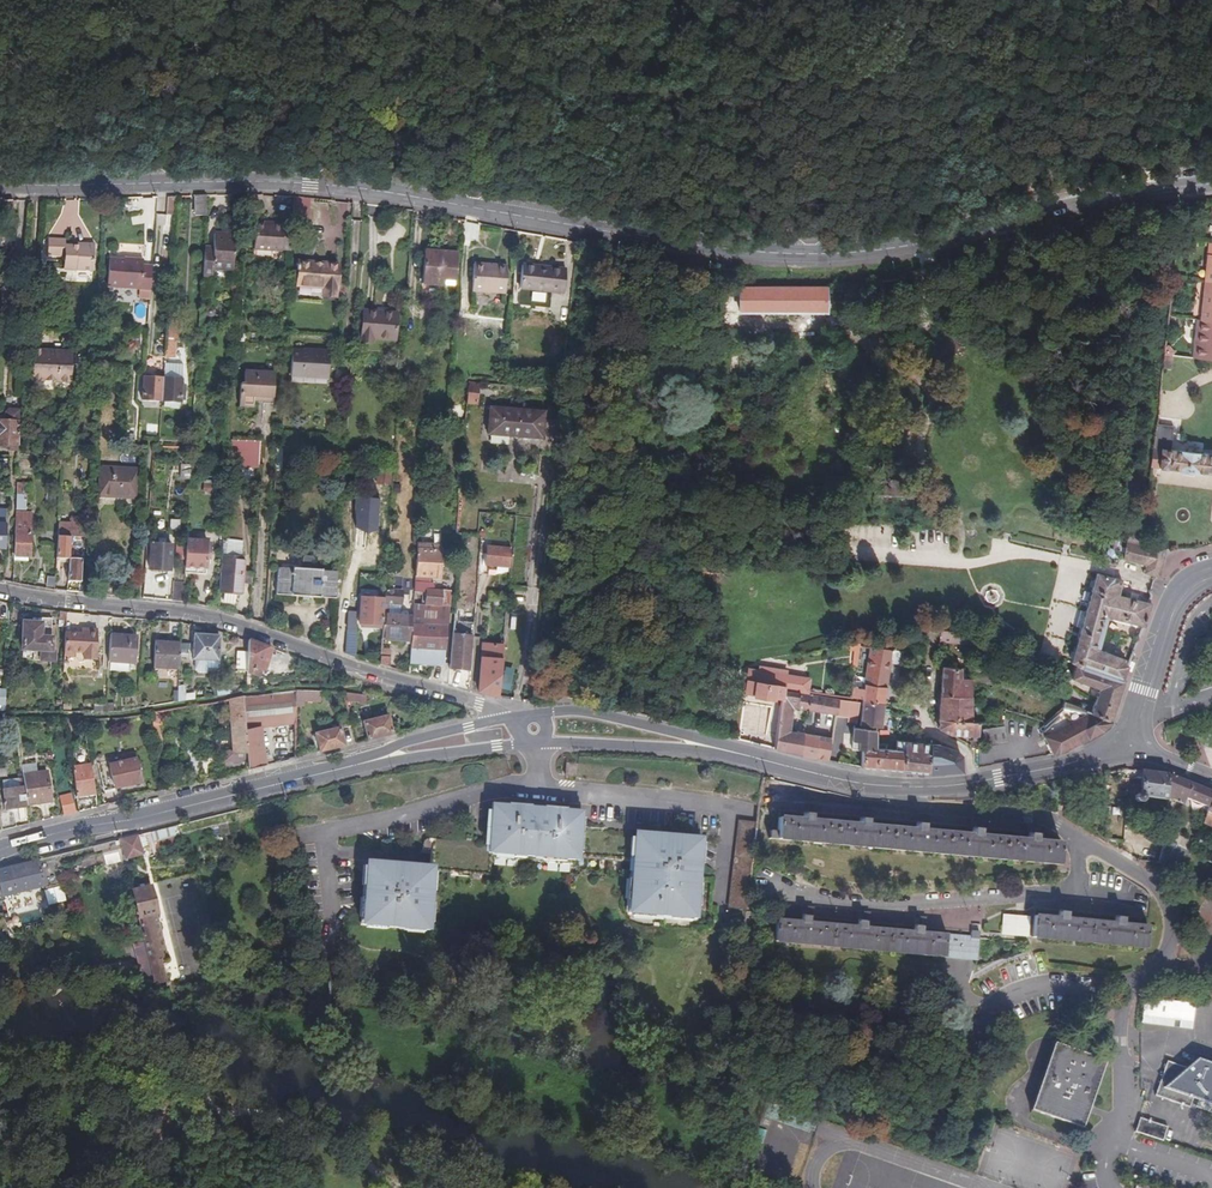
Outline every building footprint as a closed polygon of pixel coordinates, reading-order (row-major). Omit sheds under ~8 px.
[(204,216),(206,196),(194,197),(193,216),(204,216)] [(308,219),(310,198),(293,197),(291,217),(308,219)] [(281,250),(290,251),(292,226),(282,226),(282,224),(272,223),(271,225),(255,224),(254,250),(281,251),(281,250)] [(203,254),(200,279),(210,280),(210,272),(231,273),(233,235),(212,234),(211,255),(203,254)] [(93,248),(77,247),(58,246),(59,238),(44,237),(43,255),(59,256),(58,269),(92,271),(93,248)] [(1209,243),(1204,281),(1205,282),(1211,282),(1211,244),(1209,243)] [(455,285),(457,250),(425,248),(423,283),(455,285)] [(106,286),(149,290),(151,267),(141,266),(141,261),(129,259),(129,263),(123,263),(124,261),(108,260),(106,286)] [(338,264),(298,261),(298,271),(297,285),(322,286),(322,296),(336,297),(338,264)] [(506,267),(473,264),(471,291),(504,293),(506,267)] [(566,266),(523,264),(519,303),(546,306),(548,288),(564,289),(566,266)] [(1201,321),(1211,322),(1211,282),(1205,282),(1201,321)] [(824,286),(740,287),(741,311),(826,309),(824,286)] [(133,303),(132,322),(139,322),(140,304),(133,303)] [(396,339),(398,312),(364,309),(361,341),(373,342),(374,337),(396,339)] [(1191,359),(1211,362),(1211,322),(1201,321),(1196,320),(1191,359)] [(169,330),(168,351),(176,351),(178,331),(169,330)] [(1164,347),(1163,357),(1173,358),(1173,353),(1169,348),(1164,347)] [(328,353),(292,351),(290,377),(327,379),(328,353)] [(71,353),(47,352),(47,355),(31,354),(29,380),(70,383),(71,353)] [(1171,371),(1173,358),(1163,357),(1162,371),(1171,371)] [(166,374),(165,398),(184,400),(187,361),(168,361),(166,374)] [(264,397),(264,401),(273,401),(275,373),(245,371),(244,386),(241,386),(239,406),(253,407),(254,400),(254,396),(264,397)] [(140,398),(165,398),(166,374),(143,373),(140,398)] [(481,386),(468,385),(466,406),(479,407),(481,386)] [(18,412),(15,409),(7,408),(4,411),(4,419),(0,419),(0,444),(6,444),(6,449),(14,449),(14,445),(17,445),(18,412)] [(545,413),(489,408),(487,435),(542,441),(545,413)] [(1151,468),(1211,477),(1211,457),(1161,449),(1162,441),(1168,441),(1170,425),(1156,424),(1151,468)] [(247,465),(259,466),(261,443),(228,440),(227,456),(248,457),(247,465)] [(552,446),(542,445),(540,457),(550,458),(552,446)] [(226,464),(247,465),(248,457),(227,456),(226,464)] [(99,494),(120,494),(122,464),(100,463),(99,494)] [(122,464),(120,494),(139,495),(141,465),(122,464)] [(188,477),(188,464),(178,464),(179,477),(188,477)] [(378,473),(378,485),(391,486),(392,474),(378,473)] [(12,513),(10,559),(25,559),(25,555),(26,555),(29,514),(12,513)] [(71,534),(86,535),(87,517),(72,517),(71,523),(58,523),(56,556),(70,557),(71,534)] [(168,529),(179,529),(179,520),(168,519),(168,529)] [(185,552),(186,539),(176,538),(175,551),(185,552)] [(444,540),(418,538),(415,574),(414,588),(427,589),(428,588),(433,588),(434,581),(430,580),(431,572),(442,573),(444,540)] [(206,540),(186,539),(185,552),(184,567),(184,574),(205,574),(205,568),(205,558),(211,558),(212,544),(206,544),(206,540)] [(1166,551),(1144,546),(1130,542),(1125,559),(1148,564),(1145,573),(1156,576),(1158,576),(1166,551)] [(172,545),(153,544),(151,569),(170,570),(172,545)] [(487,568),(511,570),(513,552),(489,549),(487,568)] [(82,557),(70,557),(68,580),(81,580),(82,557)] [(336,599),(338,571),(311,569),(312,557),(301,557),(301,569),(277,567),(275,595),(336,599)] [(241,561),(219,560),(217,593),(216,605),(237,607),(240,594),(241,583),(241,571),(241,561)] [(241,583),(250,584),(251,572),(241,571),(241,583)] [(1151,603),(1147,602),(1117,596),(1121,581),(1097,574),(1070,662),(1075,664),(1071,678),(1097,687),(1091,709),(1111,716),(1123,679),(1121,678),(1126,666),(1123,660),(1097,651),(1107,618),(1143,626),(1151,603)] [(172,600),(182,600),(183,582),(173,582),(172,600)] [(449,589),(433,588),(428,588),(427,589),(427,602),(414,601),(413,613),(412,624),(447,626),(449,589)] [(427,602),(427,589),(414,588),(414,601),(427,602)] [(385,596),(384,604),(403,605),(404,591),(395,591),(395,590),(385,589),(385,596)] [(490,600),(508,603),(508,596),(491,593),(490,600)] [(384,604),(385,596),(361,594),(359,622),(361,622),(383,623),(384,611),(384,604)] [(411,639),(412,624),(413,613),(384,611),(383,623),(382,630),(382,637),(411,639)] [(110,618),(98,616),(97,629),(110,630),(110,618)] [(40,621),(20,619),(18,650),(36,651),(37,660),(54,661),(56,647),(52,636),(50,635),(50,618),(40,618),(40,621)] [(469,671),(473,635),(474,623),(454,621),(449,669),(469,671)] [(409,664),(444,666),(447,626),(412,624),(411,639),(409,664)] [(80,632),(63,631),(62,654),(73,655),(74,650),(83,651),(83,659),(96,660),(97,629),(88,628),(87,632),(80,632)] [(356,629),(347,628),(344,654),(356,658),(359,629),(356,629)] [(109,635),(108,662),(134,663),(136,637),(109,635)] [(937,635),(932,637),(932,644),(962,645),(962,637),(937,635)] [(204,661),(204,637),(192,636),(192,660),(204,661)] [(216,637),(204,637),(204,661),(215,661),(216,637)] [(271,649),(247,641),(246,652),(246,669),(246,672),(259,673),(259,665),(262,665),(271,649)] [(179,649),(179,644),(153,643),(152,669),(178,670),(179,649)] [(479,692),(498,697),(503,647),(483,645),(479,692)] [(866,648),(853,646),(852,661),(865,662),(866,648)] [(379,665),(390,667),(390,649),(380,648),(379,665)] [(886,650),(866,648),(865,662),(864,685),(882,689),(883,664),(893,664),(894,651),(886,650)] [(246,669),(246,652),(236,652),(235,669),(246,669)] [(747,670),(745,681),(782,687),(796,690),(797,679),(784,677),(784,672),(758,667),(758,672),(747,670)] [(937,670),(937,671),(937,697),(967,699),(967,683),(957,683),(957,671),(937,670)] [(996,675),(975,671),(972,683),(993,687),(996,675)] [(805,681),(797,679),(796,690),(803,691),(805,681)] [(745,681),(743,695),(780,701),(782,691),(782,687),(745,681)] [(194,686),(177,685),(176,695),(176,702),(193,700),(193,696),(194,689),(194,686)] [(864,695),(850,694),(850,699),(859,701),(859,702),(881,706),(882,689),(864,685),(864,695)] [(214,688),(215,696),(229,693),(229,687),(214,688)] [(196,696),(202,697),(202,689),(194,689),(193,696),(196,696)] [(294,691),(243,696),(245,727),(262,726),(295,724),(295,706),(294,691)] [(318,691),(294,691),(295,706),(302,706),(302,701),(318,702),(318,691)] [(780,701),(773,750),(800,756),(803,735),(788,732),(791,709),(805,711),(807,695),(782,691),(780,701)] [(362,694),(343,692),(345,701),(363,704),(362,694)] [(805,711),(804,725),(809,726),(811,712),(834,716),(836,701),(807,695),(805,711)] [(243,696),(230,699),(232,740),(233,750),(224,750),(223,750),(225,775),(247,770),(245,727),(243,696)] [(967,699),(937,697),(936,722),(968,722),(967,699)] [(834,716),(833,718),(845,719),(846,711),(855,712),(855,704),(836,701),(834,716)] [(880,731),(881,706),(859,702),(858,728),(874,730),(880,731)] [(1111,716),(1091,709),(1064,703),(1063,707),(1065,709),(1058,715),(1076,720),(1089,736),(1103,728),(1110,720),(1111,716)] [(352,708),(347,709),(349,717),(351,725),(357,724),(355,715),(354,715),(352,708)] [(853,725),(855,712),(846,711),(845,719),(844,724),(853,725)] [(157,712),(151,712),(156,749),(160,749),(157,725),(158,725),(157,712)] [(368,740),(392,734),(387,715),(364,721),(368,740)] [(1070,747),(1089,736),(1076,720),(1058,715),(1050,724),(1070,747)] [(968,722),(936,722),(937,732),(949,736),(972,736),(972,747),(977,748),(977,723),(968,722)] [(1058,753),(1070,747),(1050,724),(1041,732),(1058,753)] [(245,727),(247,770),(263,766),(262,726),(245,727)] [(1006,743),(1003,726),(981,730),(983,747),(1006,743)] [(313,733),(318,752),(344,746),(338,727),(313,733)] [(1046,740),(1053,754),(1058,753),(1041,732),(1037,728),(1046,740)] [(850,749),(861,749),(873,750),(874,734),(851,731),(850,749)] [(803,735),(800,756),(826,762),(830,740),(803,735)] [(224,740),(224,750),(233,750),(232,740),(224,740)] [(861,749),(860,768),(901,771),(902,743),(894,742),(894,752),(873,750),(861,749)] [(902,743),(901,771),(928,774),(928,747),(902,743)] [(928,747),(928,774),(960,771),(959,756),(955,751),(950,750),(928,747)] [(105,761),(96,763),(103,790),(139,781),(134,758),(106,764),(105,761)] [(33,762),(20,764),(21,768),(21,774),(35,773),(33,762)] [(89,764),(72,766),(76,795),(94,793),(89,764)] [(21,768),(14,769),(15,777),(0,779),(1,788),(23,785),(21,774),(21,768)] [(1166,775),(1140,770),(1137,792),(1133,792),(1130,793),(1130,797),(1133,801),(1136,801),(1139,798),(1139,797),(1161,806),(1163,806),(1163,804),(1166,775)] [(35,773),(21,774),(23,785),(25,803),(48,800),(44,772),(35,773)] [(1163,804),(1163,806),(1169,807),(1178,809),(1179,803),(1200,807),(1198,815),(1201,816),(1211,792),(1170,776),(1166,775),(1163,804)] [(1,788),(3,807),(12,806),(25,805),(25,803),(23,785),(1,788)] [(1198,824),(1209,828),(1211,819),(1211,793),(1211,792),(1201,816),(1198,824)] [(59,797),(63,815),(75,812),(70,794),(59,797)] [(0,807),(0,830),(14,827),(12,806),(3,807),(0,807)] [(426,857),(425,876),(486,880),(487,862),(510,864),(510,856),(548,858),(547,865),(570,867),(571,859),(631,862),(629,910),(690,913),(694,839),(587,834),(587,828),(573,828),(573,817),(489,813),(488,849),(418,845),(417,856),(426,857)] [(803,815),(795,815),(795,820),(770,818),(769,832),(761,831),(761,839),(1050,865),(1051,843),(1023,841),(1023,835),(1015,834),(1014,840),(968,836),(968,829),(961,829),(961,835),(914,831),(914,825),(906,824),(906,830),(858,826),(858,820),(850,820),(850,825),(802,821),(803,815)] [(725,905),(742,907),(750,820),(733,819),(725,905)] [(1015,834),(1023,835),(1024,828),(1015,827),(1015,834)] [(121,858),(140,854),(136,837),(117,841),(121,858)] [(1168,863),(1182,866),(1186,848),(1165,843),(1164,850),(1171,851),(1168,863)] [(49,858),(0,870),(0,875),(5,896),(38,888),(39,893),(57,888),(49,858)] [(425,879),(425,876),(364,873),(362,930),(422,933),(424,890),(430,885),(425,879)] [(128,885),(152,984),(163,981),(157,958),(160,957),(158,951),(147,909),(153,907),(154,907),(148,881),(128,885)] [(147,909),(158,951),(163,950),(153,907),(147,909)] [(1119,926),(1120,921),(1111,920),(1111,926),(1064,922),(1064,916),(1055,915),(1055,921),(1030,920),(1028,942),(1141,951),(1143,929),(1119,926)] [(972,958),(973,932),(966,931),(965,936),(917,932),(918,926),(910,926),(910,931),(861,927),(861,922),(853,921),(852,927),(805,924),(805,917),(796,917),(796,923),(772,921),(770,941),(972,958)] [(966,931),(973,932),(974,924),(966,923),(966,931)] [(1191,1002),(1141,1000),(1140,1026),(1171,1027),(1171,1020),(1178,1020),(1178,1027),(1190,1027),(1191,1002)] [(1050,1043),(1025,1110),(1075,1128),(1100,1061),(1050,1043)] [(1211,1107),(1211,1065),(1197,1059),(1183,1069),(1164,1063),(1155,1096),(1186,1107),(1190,1098),(1211,1107)] [(1165,1130),(1137,1121),(1133,1134),(1160,1144),(1165,1130)] [(756,1128),(752,1143),(761,1145),(765,1131),(756,1128)]
